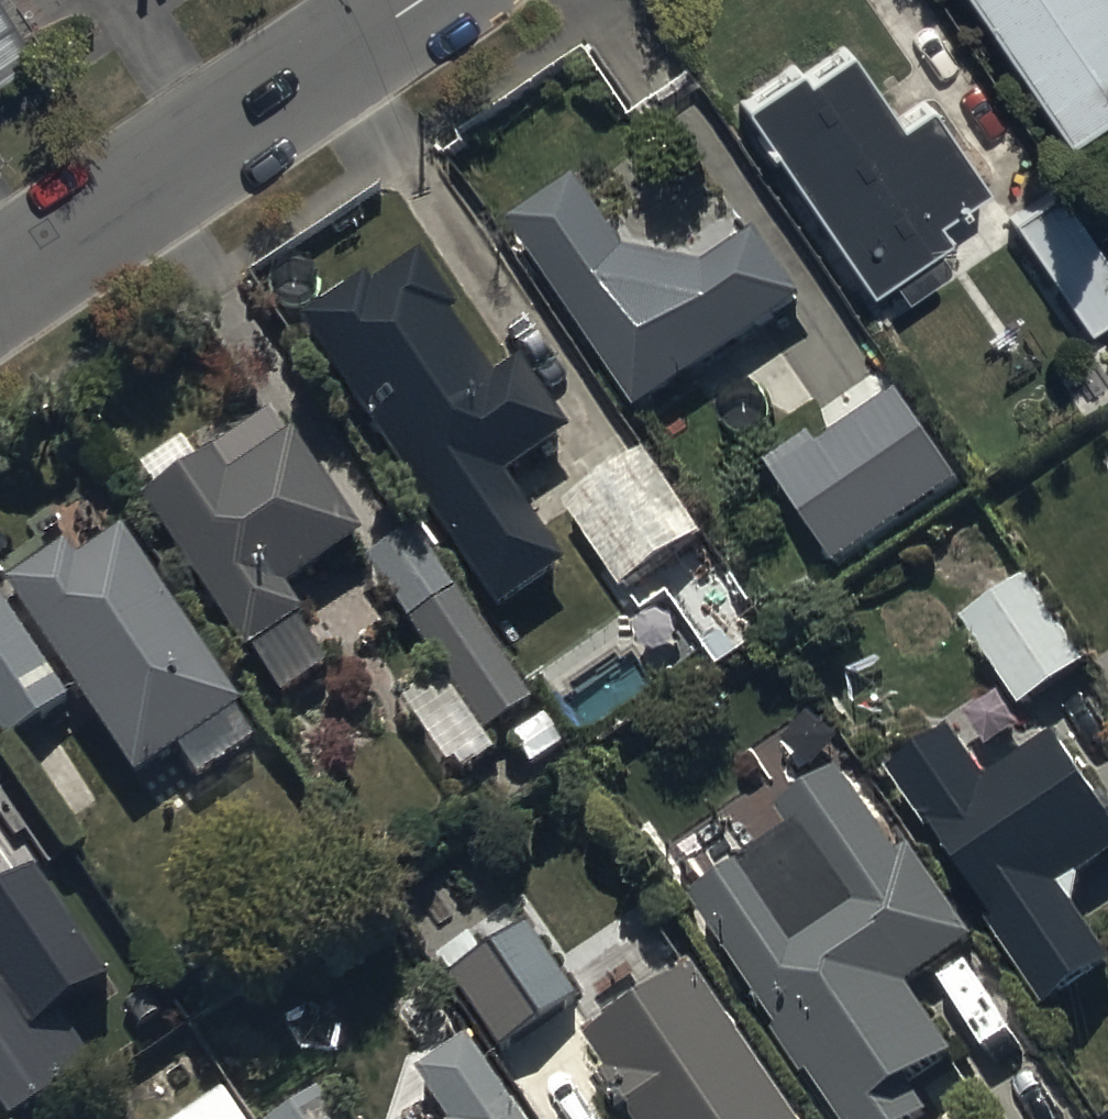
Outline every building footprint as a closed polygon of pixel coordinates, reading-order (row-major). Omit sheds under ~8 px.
[(44,64),(1,0),(0,0),(0,93),(44,64)] [(1060,140),(1107,108),(1107,0),(966,0),(1060,140)] [(737,99),(740,104),(866,290),(886,277),(899,297),(945,266),(931,245),(944,237),(931,217),(978,186),(924,105),(895,124),(844,47),(801,76),(792,61),(737,99)] [(580,181),(511,226),(639,413),(803,300),(758,234),(711,266),(626,252),(580,181)] [(418,274),(316,342),(505,624),(565,584),(499,486),(568,440),(518,367),(492,384),(418,274)] [(908,402),(779,491),(841,580),(969,491),(908,402)] [(150,497),(137,506),(269,705),(323,669),(296,628),(302,624),(281,591),(355,541),(269,412),(191,464),(182,449),(137,478),(150,497)] [(651,454),(568,507),(622,591),(705,537),(651,454)] [(70,553),(12,590),(132,780),(173,754),(194,787),(252,750),(233,721),(240,717),(125,535),(77,565),(70,553)] [(530,702),(412,539),(366,572),(443,679),(413,701),(467,776),(496,755),(482,737),(530,702)] [(1020,712),(1023,710),(1087,667),(1034,588),(967,633),(1020,712)] [(3,748),(69,704),(0,601),(0,745),(3,748)] [(892,775),(1045,1011),(1107,970),(1107,952),(1068,890),(1107,865),(1107,816),(1058,738),(986,784),(954,735),(892,775)] [(705,893),(696,899),(697,901),(842,1118),(928,1118),(932,1116),(915,1091),(961,1061),(914,989),(979,946),(914,848),(899,857),(843,773),(785,811),(798,831),(745,866),(712,817),(672,843),(705,893)] [(9,1117),(94,1059),(59,1007),(113,971),(34,855),(0,878),(0,1103),(9,1117)] [(530,917),(450,961),(491,1034),(571,990),(530,917)] [(598,1034),(589,1039),(622,1088),(615,1093),(633,1118),(795,1118),(698,970),(689,976),(680,961),(589,1021),(598,1034)] [(461,1044),(410,1079),(438,1118),(513,1118),(461,1044)] [(219,1095),(182,1118),(235,1118),(219,1095)] [(277,1118),(329,1118),(312,1095),(277,1118)]
